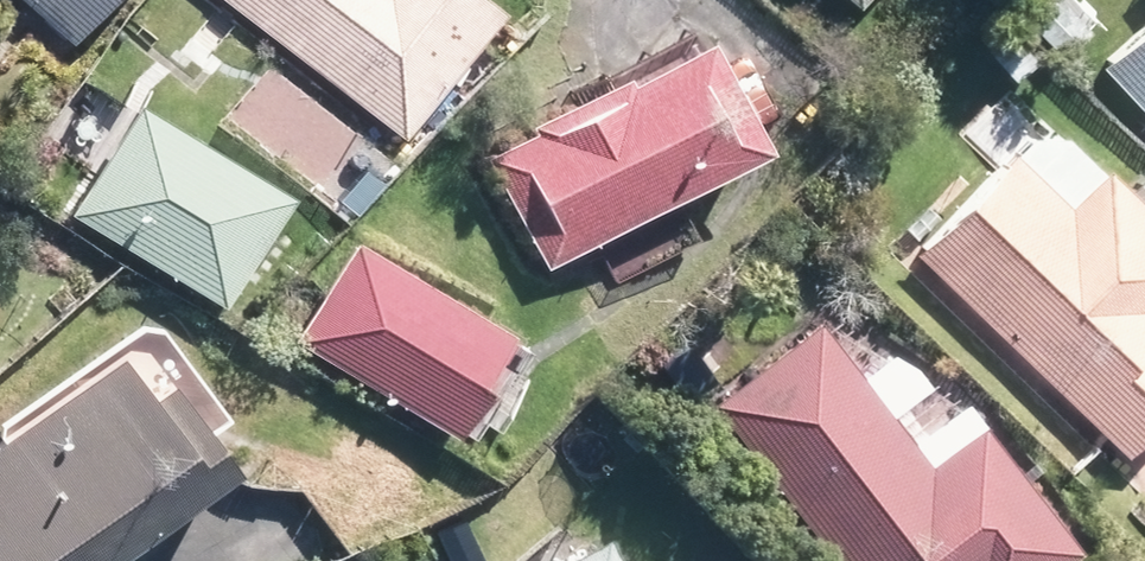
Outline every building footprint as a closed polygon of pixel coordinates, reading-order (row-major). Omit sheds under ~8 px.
[(67,43),(107,0),(21,0),(67,43)] [(401,138),(503,12),(489,0),(230,0),(401,138)] [(856,8),(863,0),(846,0),(856,8)] [(1096,67),(1144,117),(1144,18),(1096,67)] [(702,28),(478,149),(542,267),(589,241),(612,283),(681,246),(659,205),(766,148),(702,28)] [(285,191),(131,101),(67,210),(221,300),(285,191)] [(914,255),(1124,458),(1144,437),(1144,214),(1046,118),(914,255)] [(512,328),(355,239),(297,340),(454,429),(512,328)] [(157,315),(0,442),(0,560),(125,560),(242,467),(208,425),(230,406),(157,315)] [(714,409),(838,560),(1071,560),(1084,551),(961,399),(908,441),(887,414),(928,381),(896,341),(858,372),(819,324),(714,409)] [(564,560),(620,560),(609,539),(564,560)]
